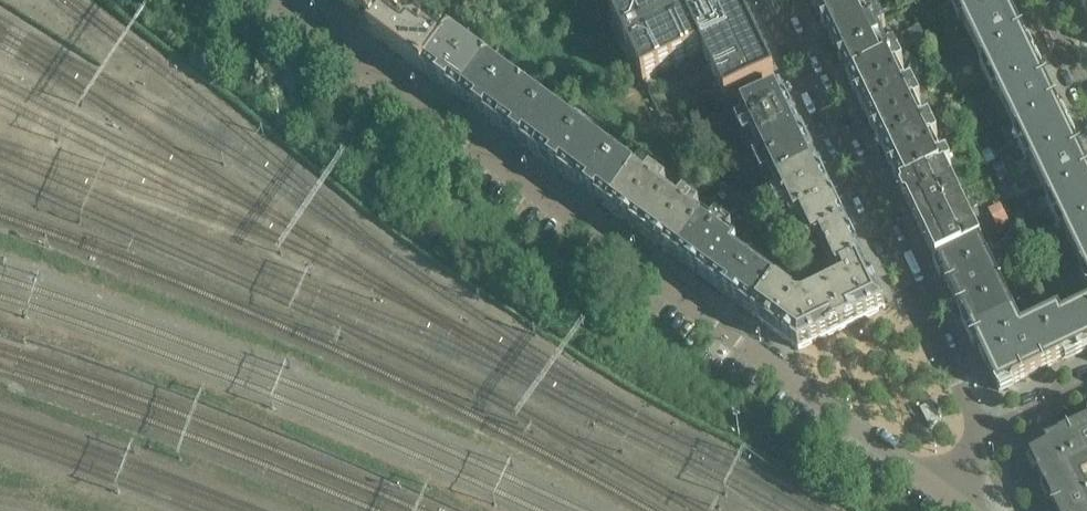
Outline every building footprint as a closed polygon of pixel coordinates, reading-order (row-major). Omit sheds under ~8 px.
[(333,1),(343,8),(349,0),(333,0),(333,1)] [(391,20),(389,23),(376,13),(371,7),(374,2),(371,0),(370,0),(367,5),(360,0),(359,0),(349,0),(343,8),(365,24),(365,31),(390,49),(405,29),(404,29),(391,20)] [(393,0),(371,0),(374,2),(371,7),(376,13),(389,23),(391,20),(393,0)] [(611,13),(644,82),(663,72),(702,54),(727,105),(776,82),(772,74),(736,0),(638,0),(630,4),(611,13)] [(815,11),(838,0),(810,0),(815,11)] [(866,9),(862,0),(838,0),(815,11),(833,47),(885,22),(880,13),(870,18),(866,9)] [(957,9),(975,0),(953,0),(957,9)] [(1007,0),(975,0),(957,9),(991,79),(1034,58),(1007,0)] [(444,19),(453,6),(449,6),(437,5),(444,19)] [(456,30),(463,21),(461,16),(455,17),(452,27),(456,30)] [(921,26),(917,18),(905,24),(909,32),(921,26)] [(888,54),(883,45),(879,36),(889,31),(885,22),(833,47),(850,83),(902,58),(898,49),(888,54)] [(424,74),(445,46),(418,27),(405,29),(390,49),(418,70),(424,74)] [(925,35),(921,27),(909,32),(913,41),(925,35)] [(461,102),(494,58),(490,55),(484,63),(454,41),(460,33),(456,30),(445,46),(424,74),(461,102)] [(939,62),(938,61),(935,54),(923,60),(927,68),(939,62)] [(498,129),(531,85),(527,82),(521,90),(491,68),(497,60),(494,58),(461,102),(498,129)] [(905,90),(901,81),(896,72),(906,67),(902,58),(850,83),(868,119),(919,94),(915,85),(905,90)] [(1068,128),(1034,58),(991,79),(1024,149),(1068,128)] [(943,71),(939,62),(927,68),(931,76),(943,71)] [(556,89),(538,76),(534,80),(553,94),(556,89)] [(535,156),(568,112),(564,109),(558,117),(529,96),(535,88),(531,85),(498,129),(535,156)] [(957,98),(956,96),(953,90),(941,96),(945,104),(957,98)] [(800,130),(782,94),(782,93),(743,112),(748,122),(737,127),(746,145),(756,139),(761,149),(800,130)] [(923,126),(918,117),(914,108),(924,103),(919,94),(868,119),(885,155),(937,130),(932,121),(923,126)] [(961,107),(957,98),(945,104),(949,112),(961,107)] [(573,184),(605,139),(601,137),(595,145),(566,123),(572,115),(568,112),(535,156),(573,184)] [(612,130),(593,116),(588,123),(607,137),(612,130)] [(974,134),(973,131),(970,126),(958,132),(963,140),(974,134)] [(1068,128),(1024,149),(1058,219),(1086,205),(1086,167),(1068,128)] [(817,167),(800,130),(761,149),(765,158),(755,163),(763,181),(774,176),(779,186),(817,167)] [(940,162),(936,153),(931,144),(941,139),(937,130),(885,155),(902,191),(944,171),(954,166),(950,157),(940,162)] [(979,142),(974,134),(963,140),(967,148),(979,142)] [(634,176),(641,166),(638,164),(632,172),(603,150),(609,142),(605,139),(573,184),(609,211),(635,176),(634,176)] [(632,159),(639,150),(630,144),(624,153),(632,159)] [(641,166),(648,157),(639,150),(632,159),(638,164),(641,166)] [(835,203),(817,167),(779,186),(783,194),(772,200),(781,218),(792,212),(796,222),(802,219),(835,203)] [(961,207),(963,206),(953,184),(951,185),(944,171),(902,191),(926,240),(968,220),(961,207)] [(643,235),(668,201),(660,194),(667,185),(651,173),(644,183),(635,176),(609,211),(643,235)] [(1007,201),(995,177),(985,182),(997,206),(1007,201)] [(676,260),(701,225),(693,219),(700,209),(684,197),(677,207),(668,201),(643,235),(676,260)] [(1019,226),(1007,201),(997,206),(1009,231),(1019,226)] [(847,228),(835,203),(802,219),(814,244),(821,240),(847,228)] [(1058,219),(1086,279),(1086,205),(1058,219)] [(982,244),(976,233),(974,234),(968,220),(926,240),(938,265),(982,244)] [(731,254),(735,249),(726,243),(733,233),(717,221),(709,231),(701,225),(676,260),(709,284),(731,254)] [(735,249),(742,240),(749,230),(740,223),(733,233),(726,243),(735,249)] [(864,264),(847,228),(821,240),(838,277),(842,275),(864,264)] [(755,249),(762,240),(749,230),(742,240),(755,249)] [(1016,316),(982,244),(938,265),(973,337),(1016,316)] [(731,300),(753,271),(731,254),(709,284),(731,300)] [(886,309),(864,264),(842,275),(846,283),(850,281),(867,317),(886,309)] [(754,317),(776,287),(753,271),(731,300),(754,317)] [(850,281),(846,283),(827,292),(844,328),(867,317),(850,281)] [(821,340),(804,303),(798,303),(776,287),(754,317),(799,350),(821,340)] [(844,328),(827,292),(804,303),(821,340),(844,328)] [(1063,317),(1080,352),(1086,348),(1086,306),(1063,317)] [(1080,352),(1063,317),(1060,311),(1023,329),(1016,316),(973,337),(999,391),(1080,352)] [(939,420),(932,406),(918,413),(925,426),(939,420)] [(1046,442),(1048,447),(1030,455),(1036,467),(1067,452),(1075,467),(1086,461),(1086,422),(1046,442)] [(1083,478),(1086,476),(1086,461),(1075,467),(1067,452),(1036,467),(1057,510),(1086,510),(1086,486),(1083,478)]
